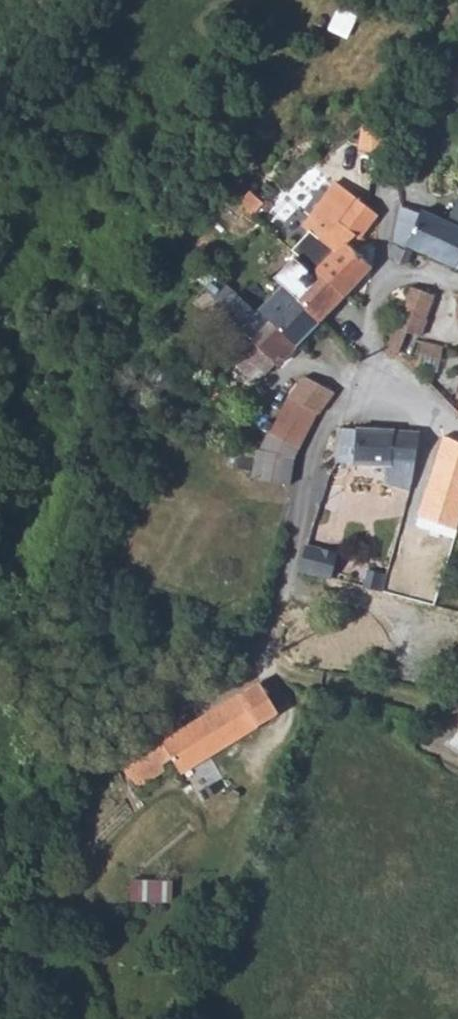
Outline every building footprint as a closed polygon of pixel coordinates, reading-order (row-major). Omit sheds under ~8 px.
[(376,215),(334,183),(309,216),(319,225),(311,234),(307,230),(306,231),(290,249),(298,256),(295,259),(310,274),(316,268),(345,295),(371,267),(358,254),(366,242),(360,237),(376,215)] [(457,199),(446,223),(457,228),(457,199)] [(398,207),(391,248),(390,257),(398,261),(403,263),(410,248),(454,267),(457,259),(457,228),(446,223),(419,211),(417,215),(398,207)] [(319,225),(309,216),(301,227),(306,231),(307,230),(311,234),(319,225)] [(295,259),(293,257),(273,278),(275,279),(295,259)] [(275,279),(281,286),(319,322),(345,295),(316,268),(310,274),(295,259),(275,279)] [(295,347),(319,322),(281,286),(255,312),(234,294),(231,294),(227,295),(225,297),(222,300),(221,303),(222,307),(224,310),(220,314),(250,340),(267,322),(295,347)] [(434,295),(409,287),(384,348),(397,353),(405,332),(416,337),(434,295)] [(251,342),(276,365),(295,347),(267,322),(250,340),(251,342)] [(266,378),(276,365),(251,342),(240,354),(260,372),(266,378)] [(439,359),(442,348),(421,343),(418,354),(424,357),(439,359)] [(232,363),(251,382),(260,372),(240,354),(232,363)] [(286,397),(319,414),(333,393),(303,377),(286,397)] [(293,456),(314,418),(319,414),(286,397),(259,450),(293,456)] [(386,485),(411,487),(412,482),(420,432),(408,432),(380,430),(337,429),(336,458),(354,458),(353,463),(387,465),(386,485)] [(431,430),(427,431),(421,455),(441,464),(433,481),(457,493),(457,443),(431,430)] [(251,479),(288,485),(293,456),(259,450),(255,450),(255,452),(251,479)] [(298,570),(329,580),(338,553),(305,543),(298,570)] [(365,577),(386,583),(387,577),(366,571),(365,577)] [(386,583),(365,577),(361,590),(382,596),(386,583)] [(170,758),(179,773),(277,714),(257,682),(160,742),(170,758)] [(170,758),(160,742),(150,749),(160,765),(170,758)] [(160,765),(150,749),(120,767),(133,788),(163,769),(160,765)] [(171,883),(133,881),(132,899),(170,901),(171,883)]
